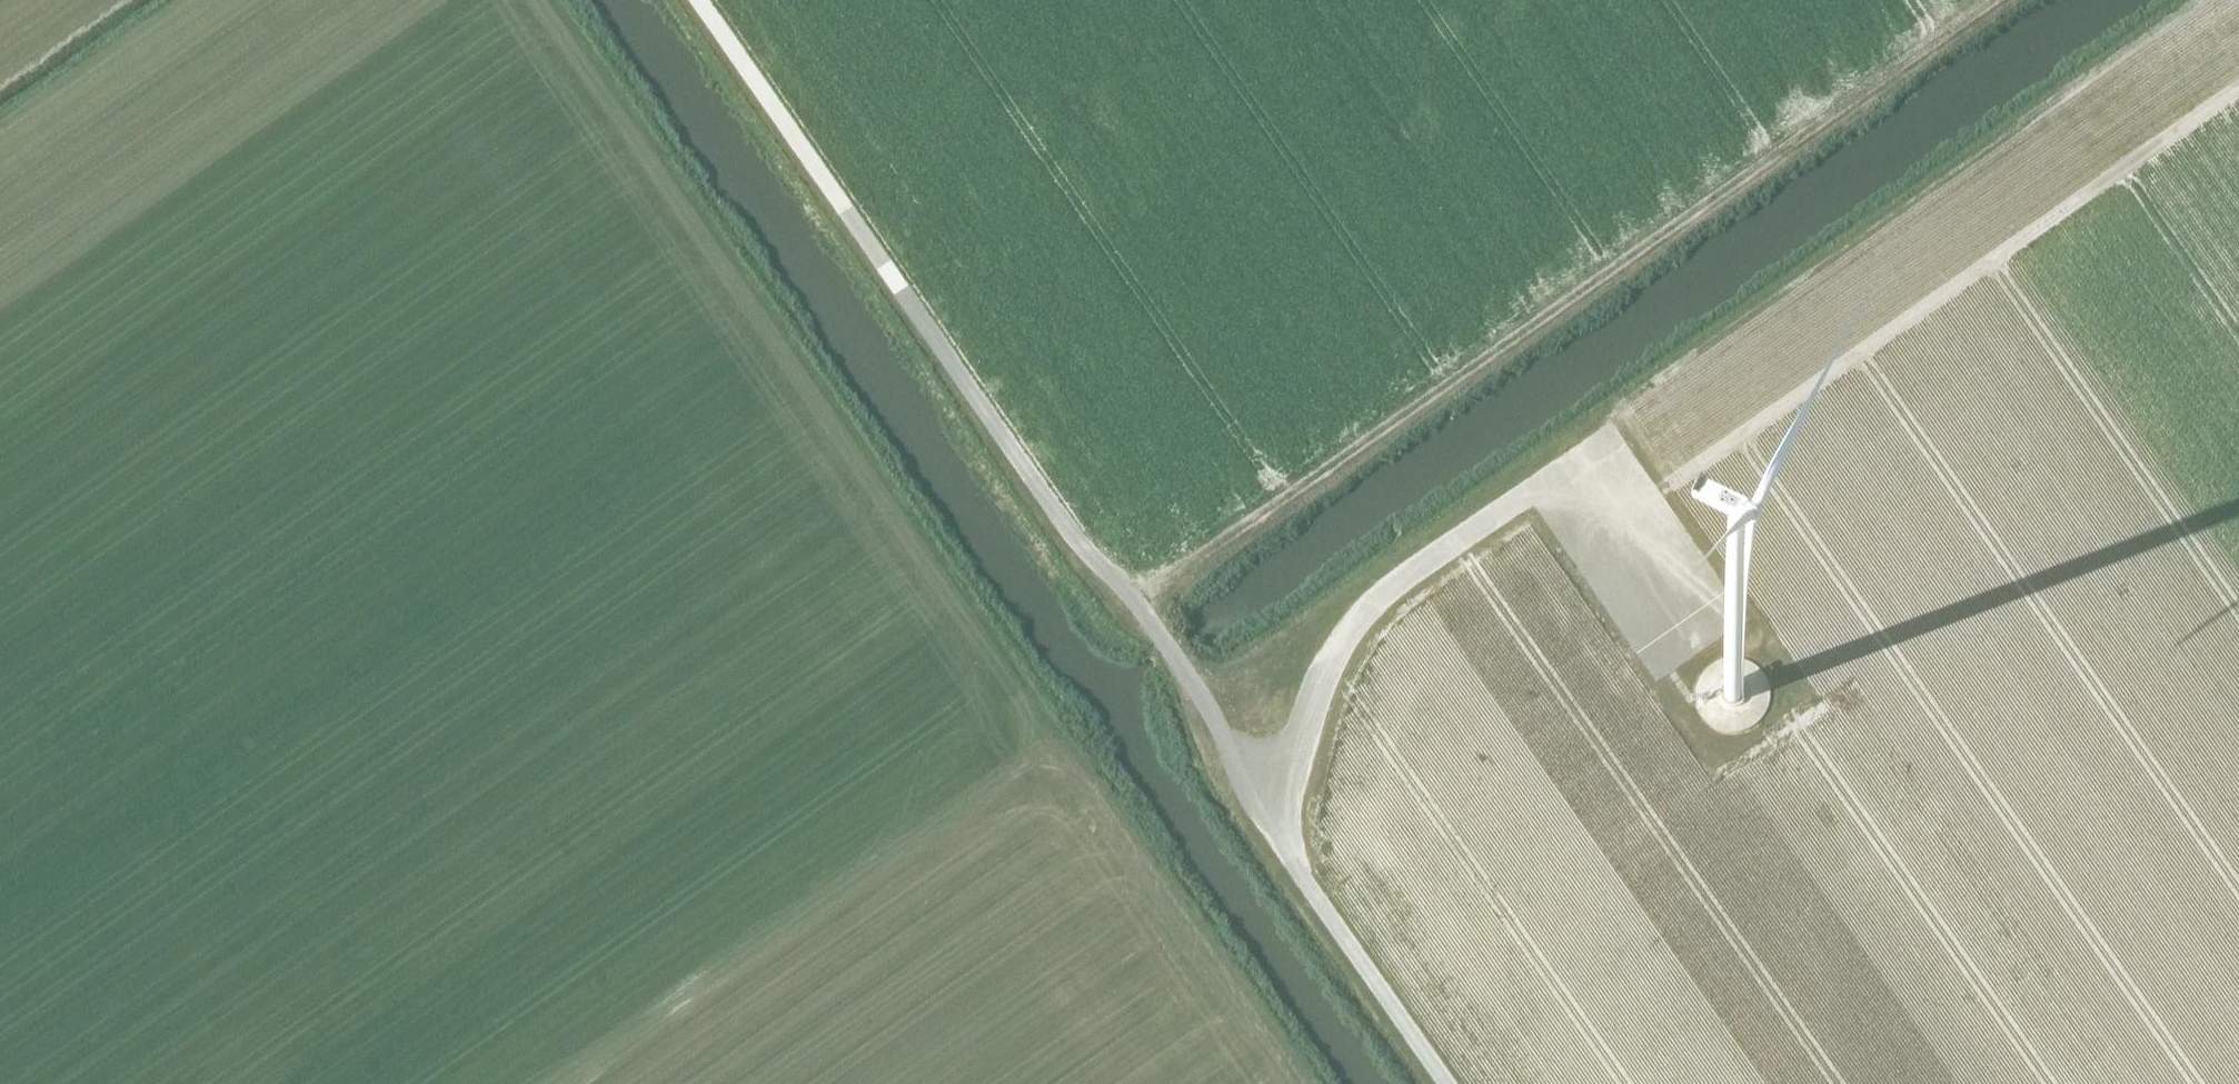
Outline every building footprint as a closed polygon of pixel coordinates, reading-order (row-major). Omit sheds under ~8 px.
[(1719,696),(1719,697),(1719,698),(1719,699),(1719,700),(1720,701),(1720,702),(1721,704),(1721,705),(1722,705),(1723,706),(1724,707),(1725,708),(1726,708),(1727,709),(1728,709),(1729,710),(1730,710),(1731,710),(1732,710),(1733,710),(1735,710),(1736,710),(1737,709),(1738,709),(1739,708),(1740,708),(1741,707),(1742,706),(1742,705),(1743,704),(1744,703),(1744,702),(1745,701),(1745,700),(1745,699),(1745,698),(1745,696),(1745,695),(1745,694),(1745,693),(1744,692),(1744,691),(1743,690),(1743,689),(1742,688),(1741,687),(1740,686),(1739,685),(1737,685),(1736,684),(1735,684),(1734,684),(1733,683),(1732,683),(1731,684),(1730,684),(1728,684),(1727,684),(1726,685),(1725,685),(1724,686),(1723,687),(1722,688),(1721,689),(1721,690),(1720,691),(1720,692),(1719,693),(1719,694),(1719,696)]
